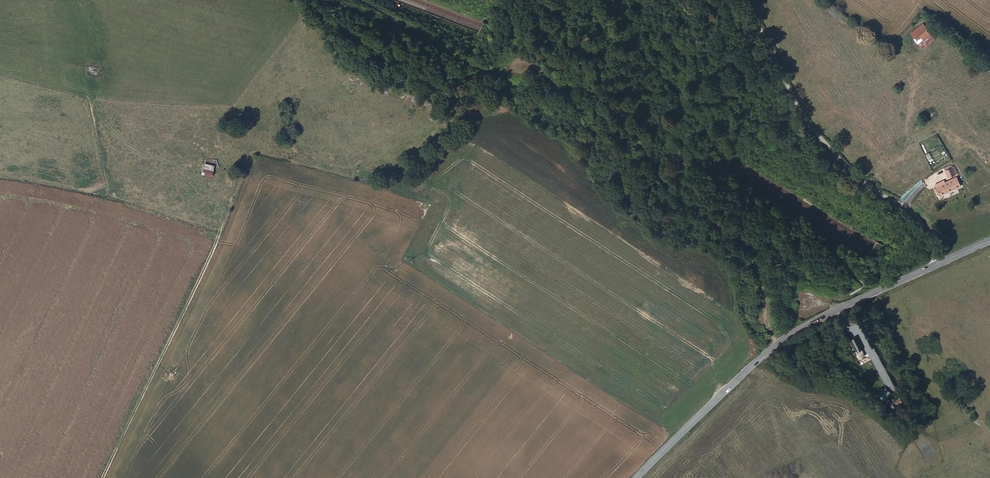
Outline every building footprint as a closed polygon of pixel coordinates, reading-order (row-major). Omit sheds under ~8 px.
[(915,36),(928,26),(925,23),(913,34),(915,36)] [(929,25),(928,26),(915,36),(918,41),(932,29),(929,25)] [(213,176),(215,164),(204,163),(202,175),(213,176)] [(953,167),(947,170),(951,179),(960,175),(958,169),(955,167),(953,167)] [(944,186),(940,188),(942,193),(962,183),(960,178),(949,183),(947,181),(943,183),(944,186)] [(656,239),(646,232),(642,237),(652,243),(656,239)] [(856,337),(850,339),(859,358),(865,355),(856,337)] [(847,343),(841,345),(846,356),(852,353),(847,343)]
